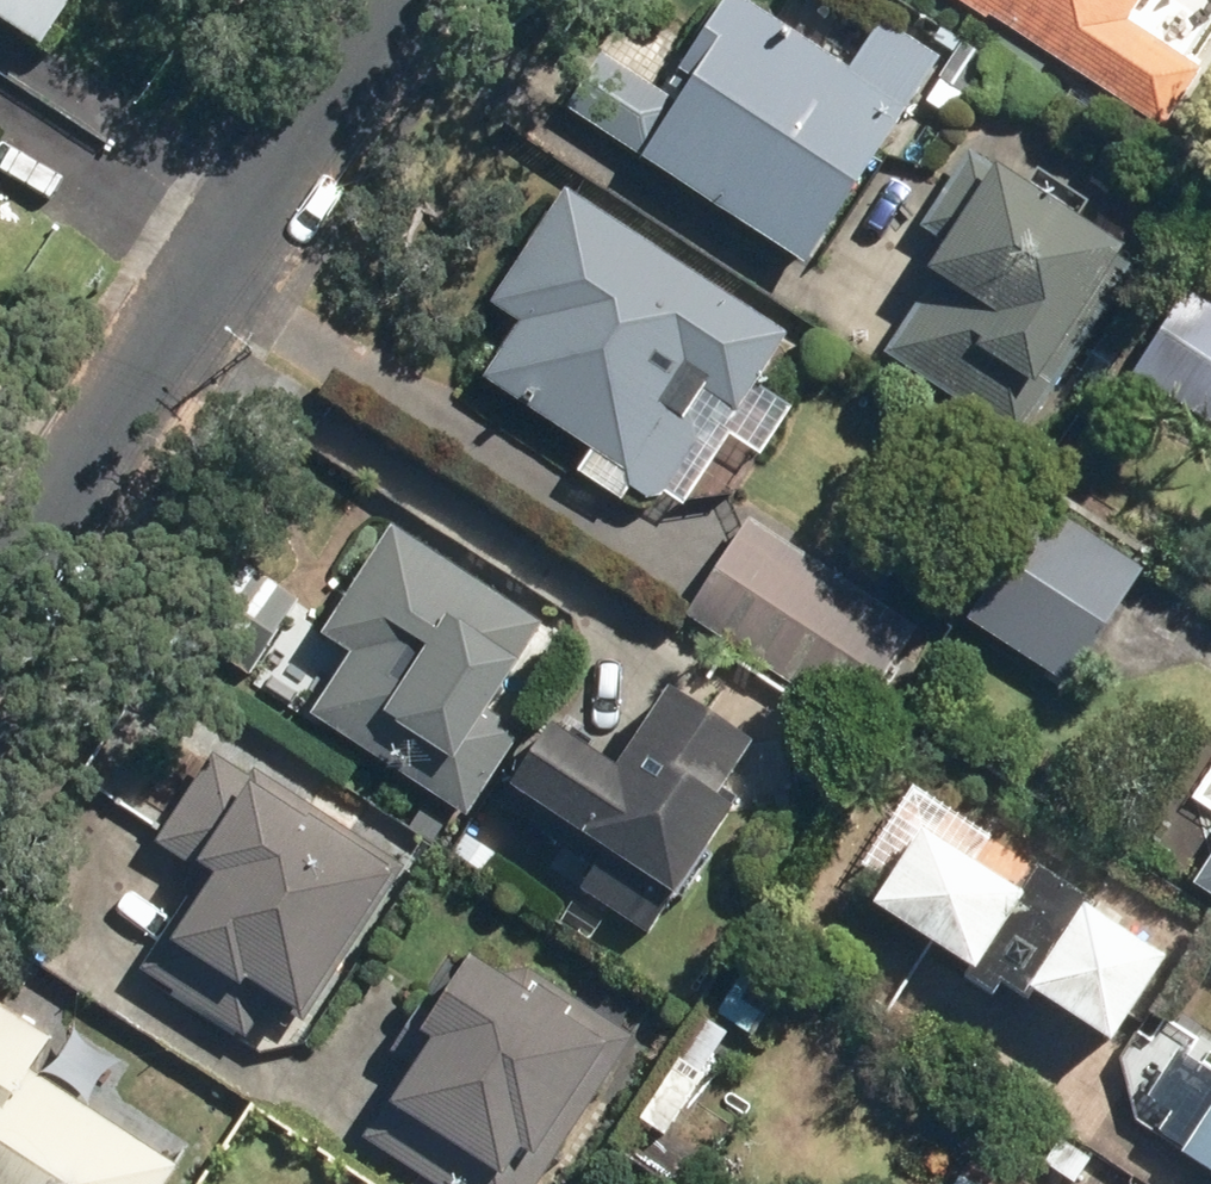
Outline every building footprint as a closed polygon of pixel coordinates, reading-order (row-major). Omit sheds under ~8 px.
[(51,56),(88,0),(0,0),(0,22),(51,56)] [(887,16),(859,61),(762,0),(723,0),(668,88),(602,46),(566,104),(812,259),(943,51),(887,16)] [(1156,118),(1195,59),(1131,18),(1143,0),(975,0),(1156,118)] [(998,359),(1042,388),(1139,240),(979,135),(924,219),(957,241),(889,345),(972,399),(998,359)] [(570,182),(494,294),(525,315),(486,373),(595,446),(578,471),(632,507),(648,483),(689,511),(735,443),(760,459),(799,402),(766,380),(796,336),(570,182)] [(1169,393),(1210,421),(1210,330),(1169,393)] [(1074,681),(1152,564),(1067,508),(989,625),(1074,681)] [(905,616),(753,513),(686,613),(837,716),(905,616)] [(400,524),(329,634),(357,652),(315,717),(437,797),(551,622),(400,524)] [(255,667),(303,596),(270,574),(222,645),(255,667)] [(618,763),(556,723),(496,815),(667,924),(743,806),(725,795),(763,735),(674,677),(618,763)] [(218,880),(155,980),(227,1026),(281,1060),(408,858),(229,745),(165,846),(218,880)] [(1188,802),(1210,818),(1210,767),(1188,802)] [(985,858),(999,838),(918,782),(863,861),(892,881),(877,903),(976,971),(1032,890),(985,858)] [(1210,896),(1210,854),(1192,883),(1210,896)] [(1172,956),(1090,901),(1037,981),(1118,1036),(1172,956)] [(501,943),(478,930),(463,956),(450,948),(435,973),(436,974),(393,1046),(418,1061),(372,1138),(449,1183),(503,1183),(526,1146),(544,1156),(590,1079),(615,1094),(652,1033),(501,943)] [(0,1018),(0,1183),(165,1183),(178,1164),(38,1071),(51,1051),(0,1018)] [(1121,1105),(1210,1167),(1210,1041),(1180,1020),(1121,1105)] [(1106,1158),(1089,1183),(1144,1183),(1106,1158)]
